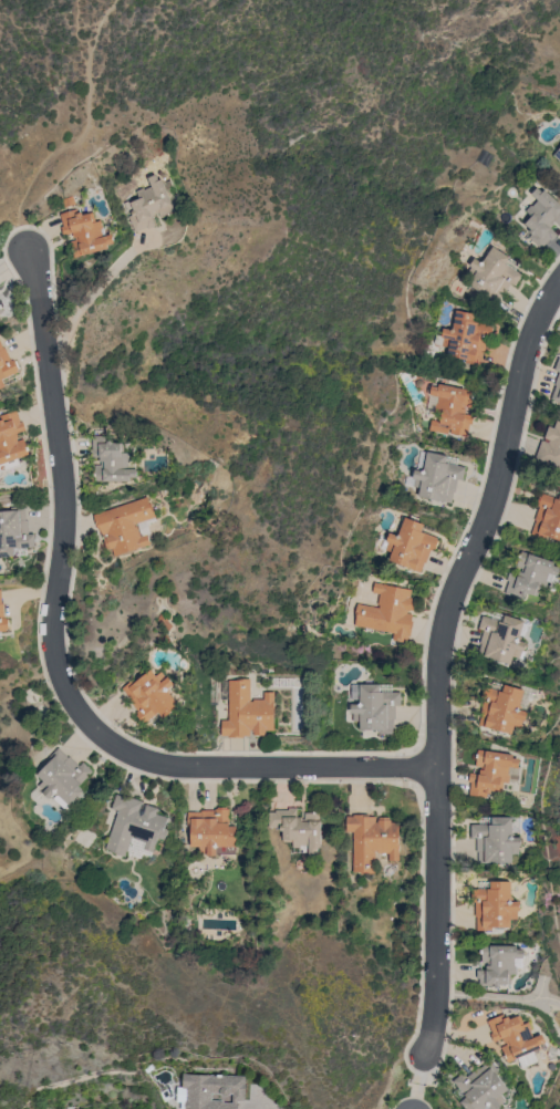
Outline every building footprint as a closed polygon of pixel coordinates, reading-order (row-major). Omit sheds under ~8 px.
[(176,210),(160,217),(158,211),(155,214),(156,215),(152,216),(155,225),(147,228),(147,227),(135,231),(128,216),(133,214),(131,210),(133,209),(129,201),(137,198),(134,190),(143,187),(144,189),(152,186),(147,177),(156,174),(158,180),(162,178),(176,210)] [(545,189),(559,204),(559,223),(559,225),(554,220),(552,222),(553,224),(550,227),(558,235),(552,240),(550,239),(541,248),(528,237),(531,234),(529,231),(530,229),(522,221),(530,215),(526,210),(530,205),(532,206),(538,200),(530,194),(537,187),(542,191),(545,189)] [(60,214),(72,209),(72,210),(76,209),(77,213),(82,211),(82,215),(93,211),(95,221),(101,220),(103,228),(101,229),(103,236),(112,234),(114,242),(107,245),(108,247),(75,258),(70,241),(76,239),(75,237),(73,237),(72,232),(64,235),(61,226),(63,226),(60,214)] [(504,294),(501,293),(496,302),(467,283),(473,276),(468,273),(471,267),(469,266),(474,257),(483,262),(492,246),(509,257),(506,263),(522,274),(516,286),(511,283),(504,294)] [(456,310),(476,314),(475,321),(491,324),(490,327),(492,328),(490,336),(487,336),(484,352),(483,352),(479,365),(465,362),(465,359),(446,355),(448,346),(442,345),(434,343),(435,334),(442,335),(443,328),(452,330),(456,310)] [(7,386),(0,389),(0,341),(3,348),(4,348),(11,360),(13,359),(13,361),(14,360),(19,369),(18,370),(19,372),(3,379),(7,386)] [(554,384),(559,372),(559,402),(551,398),(557,385),(554,384)] [(474,391),(470,407),(464,406),(464,408),(466,408),(465,413),(474,415),(471,424),(469,424),(467,437),(449,433),(450,428),(448,428),(447,434),(428,429),(431,419),(439,422),(440,413),(434,412),(434,411),(426,410),(432,385),(438,387),(438,383),(474,391)] [(3,471),(0,471),(0,420),(1,419),(0,415),(17,410),(21,422),(23,421),(25,429),(17,433),(19,437),(17,438),(18,441),(23,438),(29,454),(19,458),(21,465),(3,471)] [(557,419),(559,421),(559,469),(535,460),(542,439),(549,443),(550,439),(545,437),(549,425),(554,427),(557,419)] [(95,480),(95,465),(102,465),(102,462),(100,462),(100,457),(91,457),(91,448),(87,448),(87,438),(93,438),(93,435),(107,435),(107,439),(113,439),(113,443),(122,443),(122,452),(129,452),(129,460),(127,460),(127,468),(137,468),(137,477),(131,477),(131,480),(95,480)] [(455,491),(454,491),(452,502),(418,496),(419,487),(413,486),(414,486),(404,484),(406,476),(411,476),(412,469),(417,467),(421,449),(427,450),(447,455),(459,458),(457,465),(466,467),(464,479),(458,478),(455,491)] [(558,498),(559,494),(559,541),(547,536),(545,539),(530,533),(536,520),(535,519),(539,506),(538,506),(538,504),(537,504),(540,494),(541,495),(542,493),(558,498)] [(147,497),(149,504),(151,502),(156,517),(135,524),(135,527),(137,526),(141,536),(147,533),(151,543),(115,556),(113,548),(110,549),(110,548),(106,549),(100,528),(97,529),(93,515),(147,497)] [(14,554),(0,556),(0,511),(11,510),(10,506),(25,505),(27,520),(28,520),(29,533),(34,533),(35,546),(14,548),(14,554)] [(426,562),(425,562),(421,572),(388,560),(392,552),(385,549),(388,542),(386,541),(390,532),(397,536),(405,517),(424,525),(422,531),(437,538),(436,539),(438,540),(435,549),(433,548),(433,550),(431,550),(426,562)] [(554,561),(553,566),(559,567),(557,576),(550,573),(546,589),(539,587),(537,597),(526,593),(526,595),(522,594),(520,599),(505,593),(508,581),(506,580),(509,572),(518,576),(519,571),(521,571),(521,568),(516,567),(521,550),(554,561)] [(354,625),(357,611),(355,611),(356,603),(378,608),(380,604),(377,604),(380,593),(373,592),(374,582),(412,589),(411,598),(413,598),(412,599),(415,600),(413,610),(409,609),(409,611),(408,611),(407,612),(413,613),(411,620),(413,621),(411,635),(409,635),(407,643),(392,640),(393,633),(354,625)] [(8,631),(0,631),(0,589),(1,589),(2,603),(3,603),(4,616),(7,616),(7,619),(9,619),(9,629),(8,629),(8,631)] [(484,630),(478,628),(483,614),(502,622),(505,614),(523,621),(523,622),(527,623),(527,630),(523,636),(520,635),(518,640),(526,643),(523,650),(526,651),(522,660),(512,656),(510,664),(488,657),(478,654),(481,643),(479,643),(484,630)] [(129,699),(131,699),(122,688),(134,678),(136,681),(152,670),(156,675),(162,672),(166,677),(168,676),(175,684),(168,688),(169,691),(169,694),(179,705),(164,718),(158,712),(146,723),(137,712),(138,711),(129,699)] [(228,681),(236,681),(236,678),(250,678),(250,702),(253,702),(253,699),(265,699),(265,692),(274,692),(274,699),(274,729),(266,729),(266,733),(265,733),(265,735),(255,735),(255,732),(252,732),(252,729),(250,729),(250,735),(243,735),(243,737),(228,737),(228,735),(221,735),(221,721),(228,719),(228,681)] [(395,718),(394,718),(394,734),(380,734),(378,729),(360,729),(360,721),(353,721),(353,713),(351,713),(351,704),(360,704),(360,684),(380,684),(380,692),(401,692),(401,705),(395,705),(395,718)] [(484,699),(483,699),(483,698),(480,697),(484,688),(486,688),(486,686),(499,691),(501,692),(505,684),(525,690),(519,706),(520,706),(520,708),(520,711),(527,712),(525,721),(522,721),(520,728),(514,726),(511,734),(478,725),(481,714),(479,714),(484,699)] [(51,760),(48,758),(59,747),(69,757),(70,756),(80,765),(84,761),(93,770),(79,786),(84,791),(70,806),(55,791),(50,798),(43,792),(44,791),(39,785),(43,780),(37,775),(51,760)] [(470,781),(468,781),(470,771),(479,774),(480,769),(481,769),(481,767),(475,766),(478,748),(514,754),(512,757),(519,758),(518,768),(509,766),(508,774),(510,774),(509,782),(504,781),(501,791),(491,790),(490,792),(487,792),(486,797),(469,795),(470,781)] [(118,810),(112,808),(116,794),(123,796),(124,795),(144,801),(143,804),(146,805),(146,804),(158,808),(156,813),(167,817),(164,828),(168,829),(164,840),(158,838),(156,844),(155,844),(153,851),(143,849),(145,842),(135,838),(135,837),(132,836),(125,857),(120,854),(120,852),(105,848),(118,810)] [(216,847),(216,854),(207,854),(207,853),(198,853),(199,847),(190,847),(190,827),(187,827),(187,811),(201,811),(201,810),(216,810),(216,808),(218,808),(218,807),(227,807),(227,808),(229,808),(229,826),(237,826),(237,847),(216,847)] [(321,848),(317,848),(317,853),(309,853),(309,844),(300,844),(300,847),(292,847),(292,841),(282,841),(282,830),(279,830),(279,827),(268,827),(268,811),(276,811),(276,809),(289,809),(289,807),(297,807),(297,817),(302,817),(302,818),(304,818),(304,812),(321,812),(321,848)] [(353,831),(346,831),(346,817),(353,817),(353,815),(369,815),(369,816),(375,817),(375,822),(377,822),(377,820),(378,820),(378,817),(390,817),(390,819),(391,819),(391,821),(398,821),(398,860),(388,860),(388,852),(377,852),(377,851),(374,851),(374,874),(365,874),(365,871),(353,871),(353,831)] [(476,838),(471,838),(471,823),(491,823),(491,817),(512,817),(512,837),(520,837),(520,846),(518,846),(518,854),(511,854),(511,862),(484,862),(478,862),(478,851),(476,851),(476,838)] [(511,901),(519,901),(519,910),(518,910),(518,918),(511,918),(511,926),(491,926),(491,930),(477,930),(477,915),(475,915),(475,902),(473,902),(473,900),(471,900),(471,891),(473,891),(473,888),(478,888),(478,881),(490,881),(511,881),(511,901)] [(517,949),(523,949),(523,957),(515,957),(514,965),(516,965),(516,974),(510,974),(510,983),(500,983),(500,986),(479,986),(479,977),(477,977),(477,970),(486,970),(486,965),(488,965),(488,961),(481,961),(481,944),(490,944),(490,945),(517,945),(517,949)] [(522,1068),(517,1057),(508,1061),(501,1046),(507,1044),(507,1041),(505,1043),(502,1038),(495,1041),(490,1033),(492,1033),(487,1020),(504,1013),(505,1017),(509,1015),(510,1019),(520,1015),(525,1024),(529,1022),(532,1029),(530,1029),(533,1037),(542,1034),(546,1041),(539,1045),(540,1047),(533,1050),(538,1061),(522,1068)] [(501,1106),(497,1108),(492,1108),(490,1107),(488,1108),(468,1108),(462,1101),(467,1097),(453,1080),(464,1071),(467,1076),(478,1067),(479,1068),(490,1059),(499,1071),(496,1074),(508,1088),(501,1094),(506,1099),(499,1105),(501,1106)] [(238,1101),(237,1108),(180,1108),(180,1102),(176,1102),(176,1087),(182,1087),(182,1075),(245,1077),(245,1085),(246,1085),(245,1094),(245,1101),(238,1101)]
